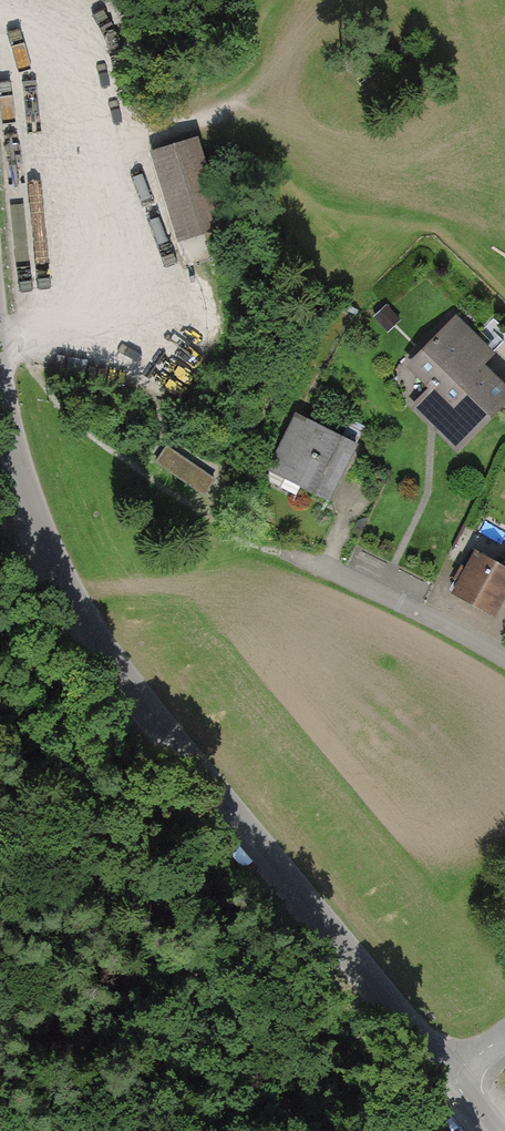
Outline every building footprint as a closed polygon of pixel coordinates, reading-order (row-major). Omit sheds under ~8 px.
[(194,140),(150,153),(174,238),(219,225),(194,140)] [(455,316),(407,364),(429,386),(412,403),(456,447),(504,398),(504,391),(480,365),(492,353),(455,316)] [(355,445),(294,413),(266,468),(327,500),(355,445)] [(214,479),(166,447),(156,462),(203,494),(214,479)] [(476,551),(452,593),(492,616),(504,593),(504,568),(476,551)] [(494,910),(504,922),(504,900),(494,910)]
